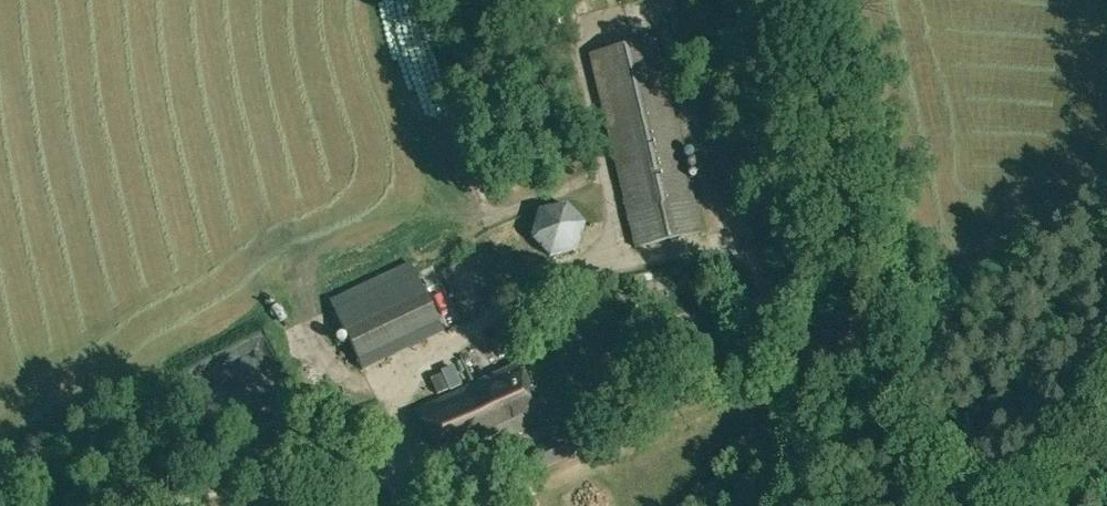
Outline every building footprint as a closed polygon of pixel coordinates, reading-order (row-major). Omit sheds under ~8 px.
[(656,38),(588,54),(634,250),(702,233),(656,38)] [(538,209),(530,237),(550,258),(577,252),(585,225),(567,203),(538,209)] [(439,323),(415,273),(410,263),(329,302),(333,312),(358,362),(439,323)] [(517,365),(415,410),(441,467),(544,420),(517,365)] [(539,470),(574,453),(564,432),(529,449),(539,470)]
